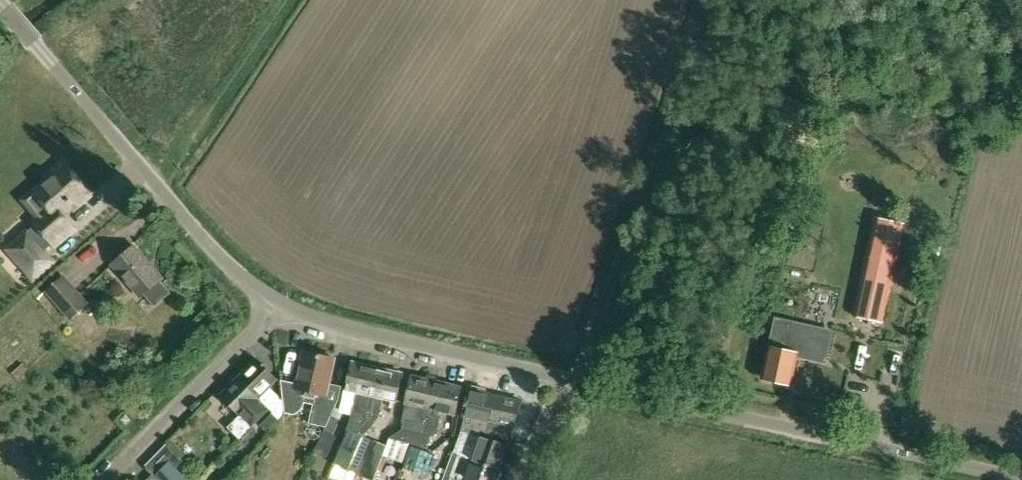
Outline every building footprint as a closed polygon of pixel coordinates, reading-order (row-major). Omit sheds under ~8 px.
[(48,206),(37,216),(33,220),(36,225),(29,231),(27,229),(6,249),(34,280),(56,261),(45,248),(51,243),(56,247),(75,230),(63,216),(73,208),(75,211),(92,196),(61,160),(44,175),(47,178),(34,189),(48,206)] [(881,322),(902,223),(877,218),(856,317),(881,322)] [(141,296),(162,278),(134,245),(112,264),(141,296)] [(90,302),(65,274),(45,292),(70,320),(90,302)] [(789,384),(796,354),(825,361),(831,333),(777,321),(771,347),(764,378),(789,384)] [(298,383),(281,380),(283,401),(285,412),(293,414),(298,413),(301,410),(304,406),(305,402),(313,404),(310,423),(326,426),(325,430),(326,426),(331,417),(341,387),(328,384),(334,357),(305,351),(298,383)] [(257,359),(239,377),(270,409),(273,411),(272,413),(279,420),(285,412),(283,401),(268,386),(276,378),(257,359)] [(365,422),(377,368),(352,362),(346,389),(358,392),(348,427),(347,431),(353,433),(365,422)] [(353,433),(347,431),(333,464),(356,473),(368,439),(370,438),(363,435),(378,417),(382,397),(396,400),(402,373),(377,368),(365,422),(353,433)] [(424,435),(427,421),(436,381),(411,376),(405,403),(401,420),(404,420),(402,429),(402,430),(405,430),(424,435)] [(270,409),(239,377),(221,395),(244,419),(232,432),(240,440),(270,409)] [(410,443),(421,446),(427,448),(429,439),(437,432),(437,428),(441,411),(455,414),(461,387),(436,381),(427,421),(424,435),(405,430),(402,430),(389,437),(410,443)] [(489,422),(494,395),(470,390),(464,416),(465,416),(462,427),(482,431),(484,421),(489,422)] [(522,401),(494,395),(489,422),(495,423),(494,431),(511,435),(513,427),(515,428),(522,401)] [(332,433),(338,420),(331,417),(326,426),(325,430),(332,433)] [(482,436),(481,437),(462,430),(454,452),(459,454),(458,455),(499,469),(507,445),(482,436)] [(356,473),(372,479),(373,479),(386,445),(370,438),(368,439),(356,473)] [(451,477),(450,479),(495,479),(499,469),(458,455),(451,477)] [(171,463),(156,477),(159,479),(187,479),(171,463)]
